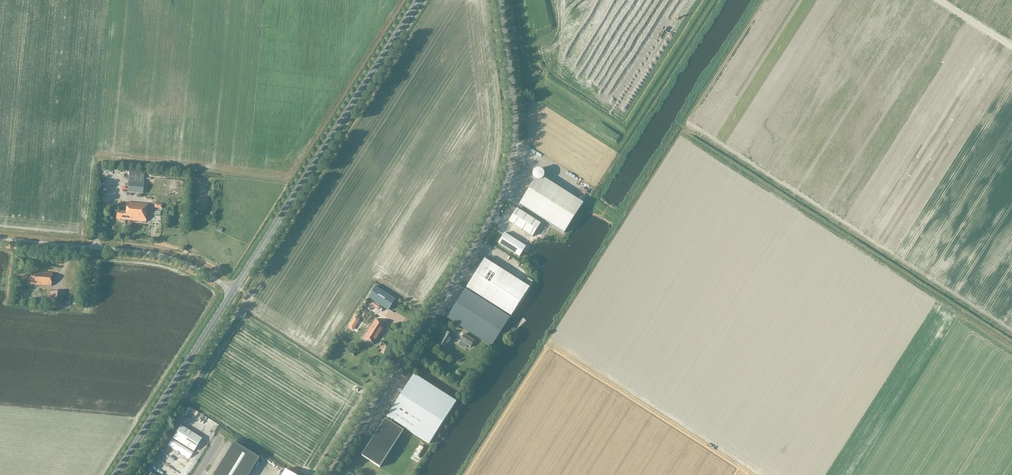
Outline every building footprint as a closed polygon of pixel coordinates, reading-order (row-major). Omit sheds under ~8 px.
[(519,141),(517,143),(533,154),(535,152),(519,141)] [(558,169),(560,170),(561,167),(549,161),(546,166),(557,171),(558,169)] [(518,178),(524,167),(522,166),(516,176),(518,178)] [(544,177),(544,176),(544,174),(544,172),(543,171),(542,170),(541,169),(539,169),(538,169),(537,169),(536,169),(535,170),(534,171),(533,172),(533,173),(532,174),(532,175),(532,176),(533,177),(533,178),(534,179),(535,180),(520,204),(564,233),(583,203),(544,178),(544,177)] [(561,169),(557,176),(569,183),(572,178),(566,175),(568,172),(561,169)] [(130,170),(128,193),(143,194),(145,171),(130,170)] [(574,176),(573,179),(584,186),(585,184),(574,176)] [(120,219),(146,221),(147,204),(127,202),(126,211),(117,211),(116,219),(120,220),(120,219)] [(517,209),(509,221),(532,237),(541,224),(517,209)] [(505,233),(498,243),(520,257),(526,247),(505,233)] [(530,288),(513,277),(485,259),(467,288),(512,316),(530,288)] [(30,284),(51,286),(52,274),(31,272),(30,284)] [(368,297),(389,311),(396,299),(376,286),(368,297)] [(447,318),(492,347),(511,318),(466,289),(447,318)] [(364,337),(374,344),(386,326),(375,320),(364,337)] [(444,335),(439,344),(446,348),(452,339),(453,340),(455,337),(448,333),(447,336),(444,335)] [(460,341),(470,347),(475,340),(465,333),(460,341)] [(386,346),(381,353),(386,356),(391,349),(386,346)] [(387,417),(385,419),(390,422),(392,420),(429,444),(456,401),(414,374),(387,417)] [(381,426),(362,456),(380,468),(403,431),(390,422),(385,419),(384,418),(380,425),(381,426)] [(202,439),(180,425),(172,438),(193,452),(202,439)] [(259,458),(233,442),(213,474),(248,474),(259,458)] [(414,454),(420,458),(426,448),(420,444),(414,454)]
